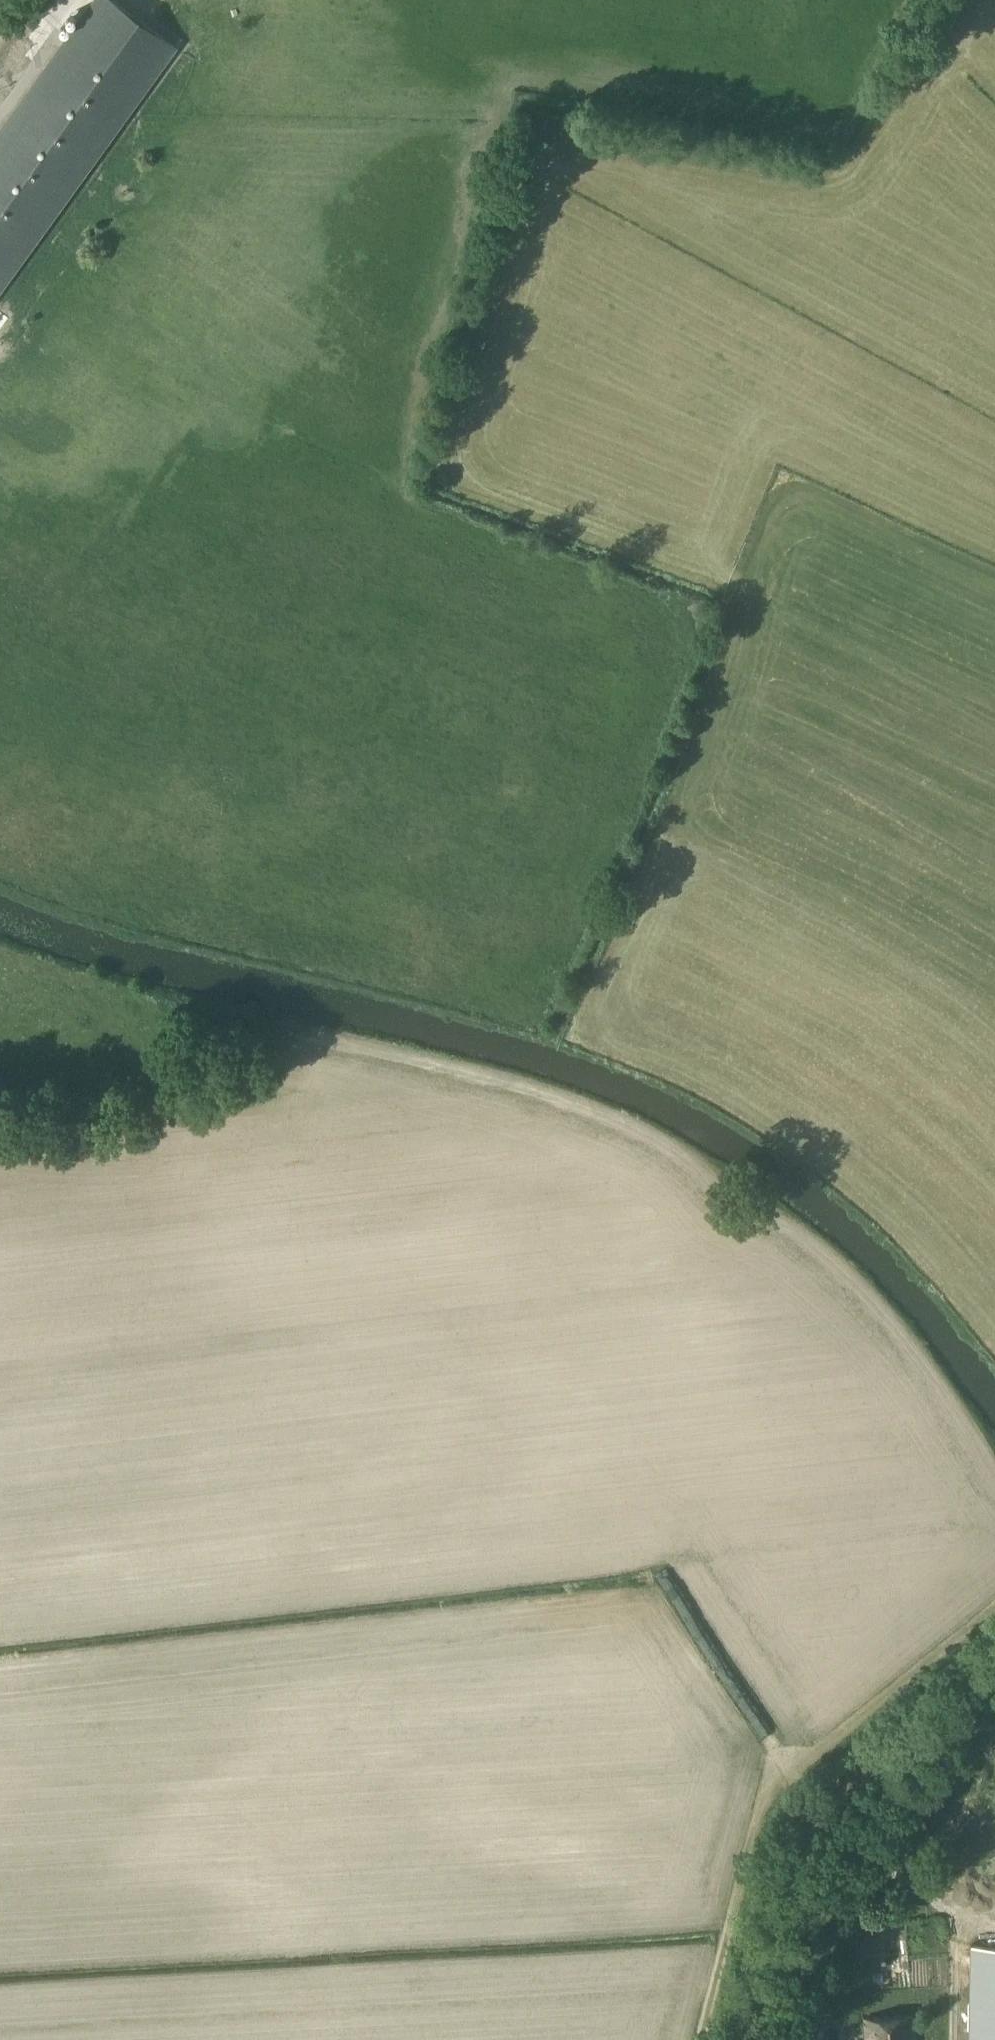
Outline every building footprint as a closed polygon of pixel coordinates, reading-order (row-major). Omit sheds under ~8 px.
[(114,0),(91,0),(0,126),(0,291),(178,45),(114,0)] [(968,2039),(994,2039),(994,1944),(970,1944),(968,2039)] [(913,2014),(863,2018),(865,2039),(915,2039),(913,2014)]
